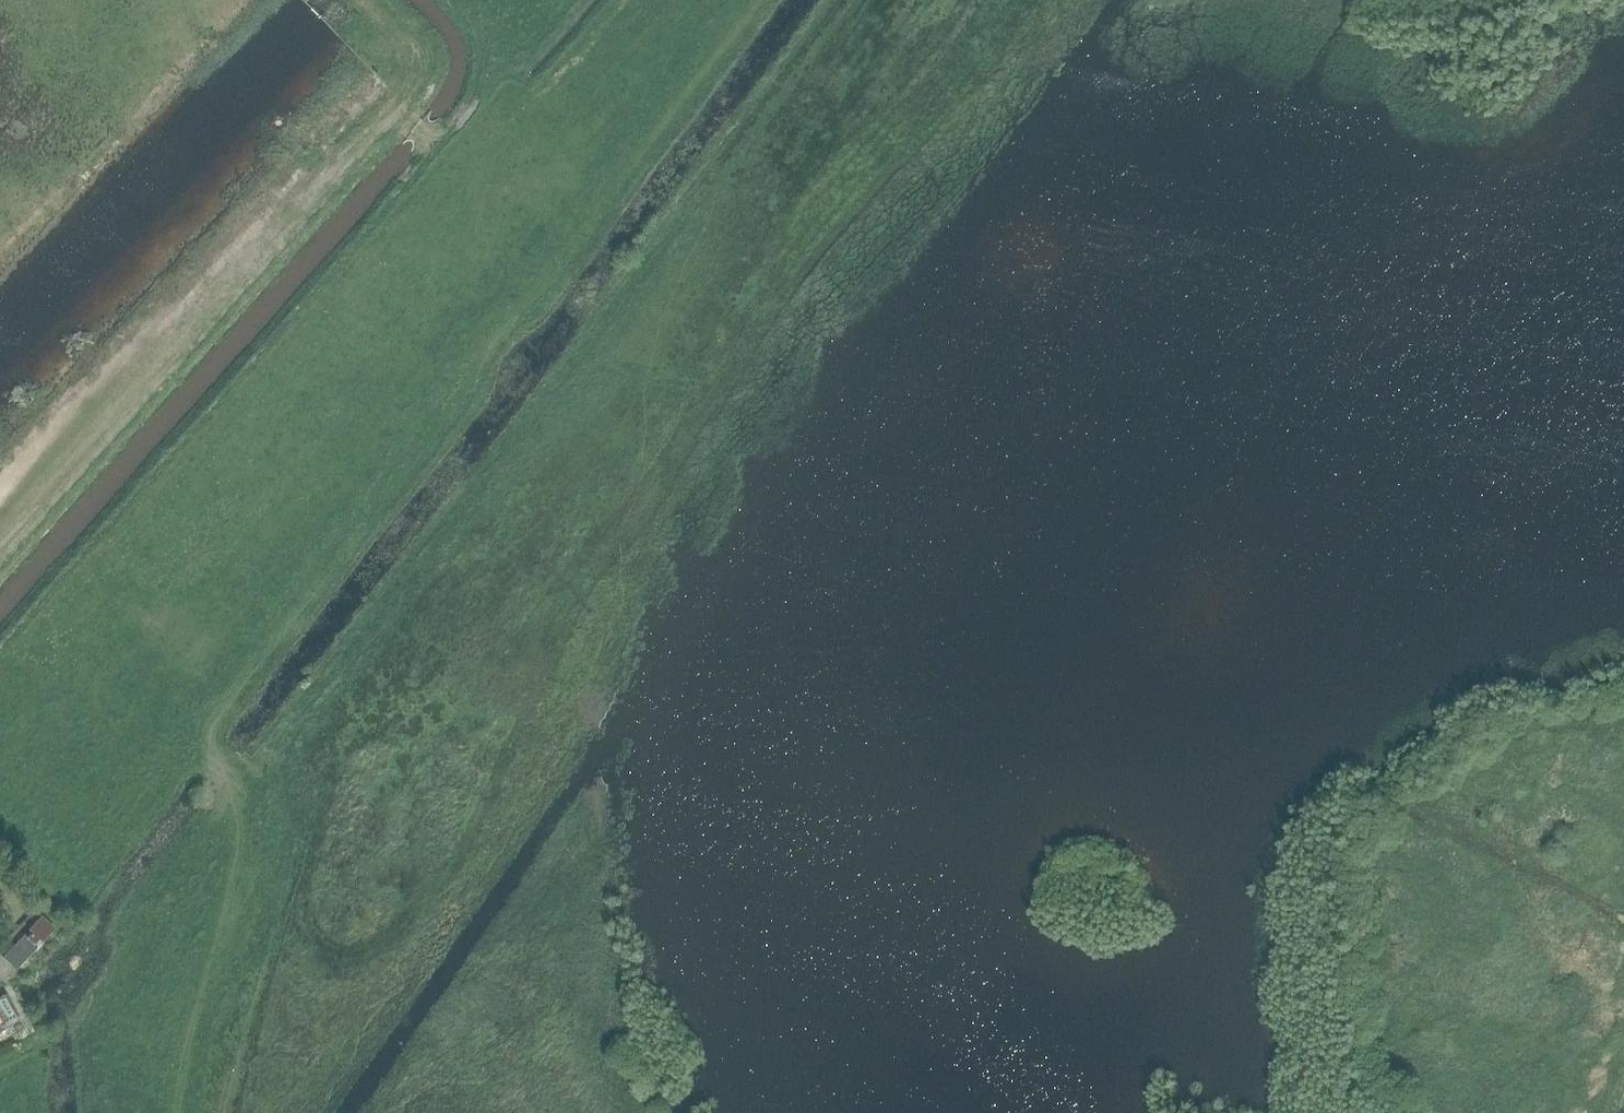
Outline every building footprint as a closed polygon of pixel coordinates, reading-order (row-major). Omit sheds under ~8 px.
[(24,932),(36,944),(55,924),(42,912),(24,932)] [(22,934),(3,956),(16,968),(36,946),(22,934)] [(0,998),(0,1031),(4,1030),(0,1023),(16,1015),(6,995),(0,998)]
